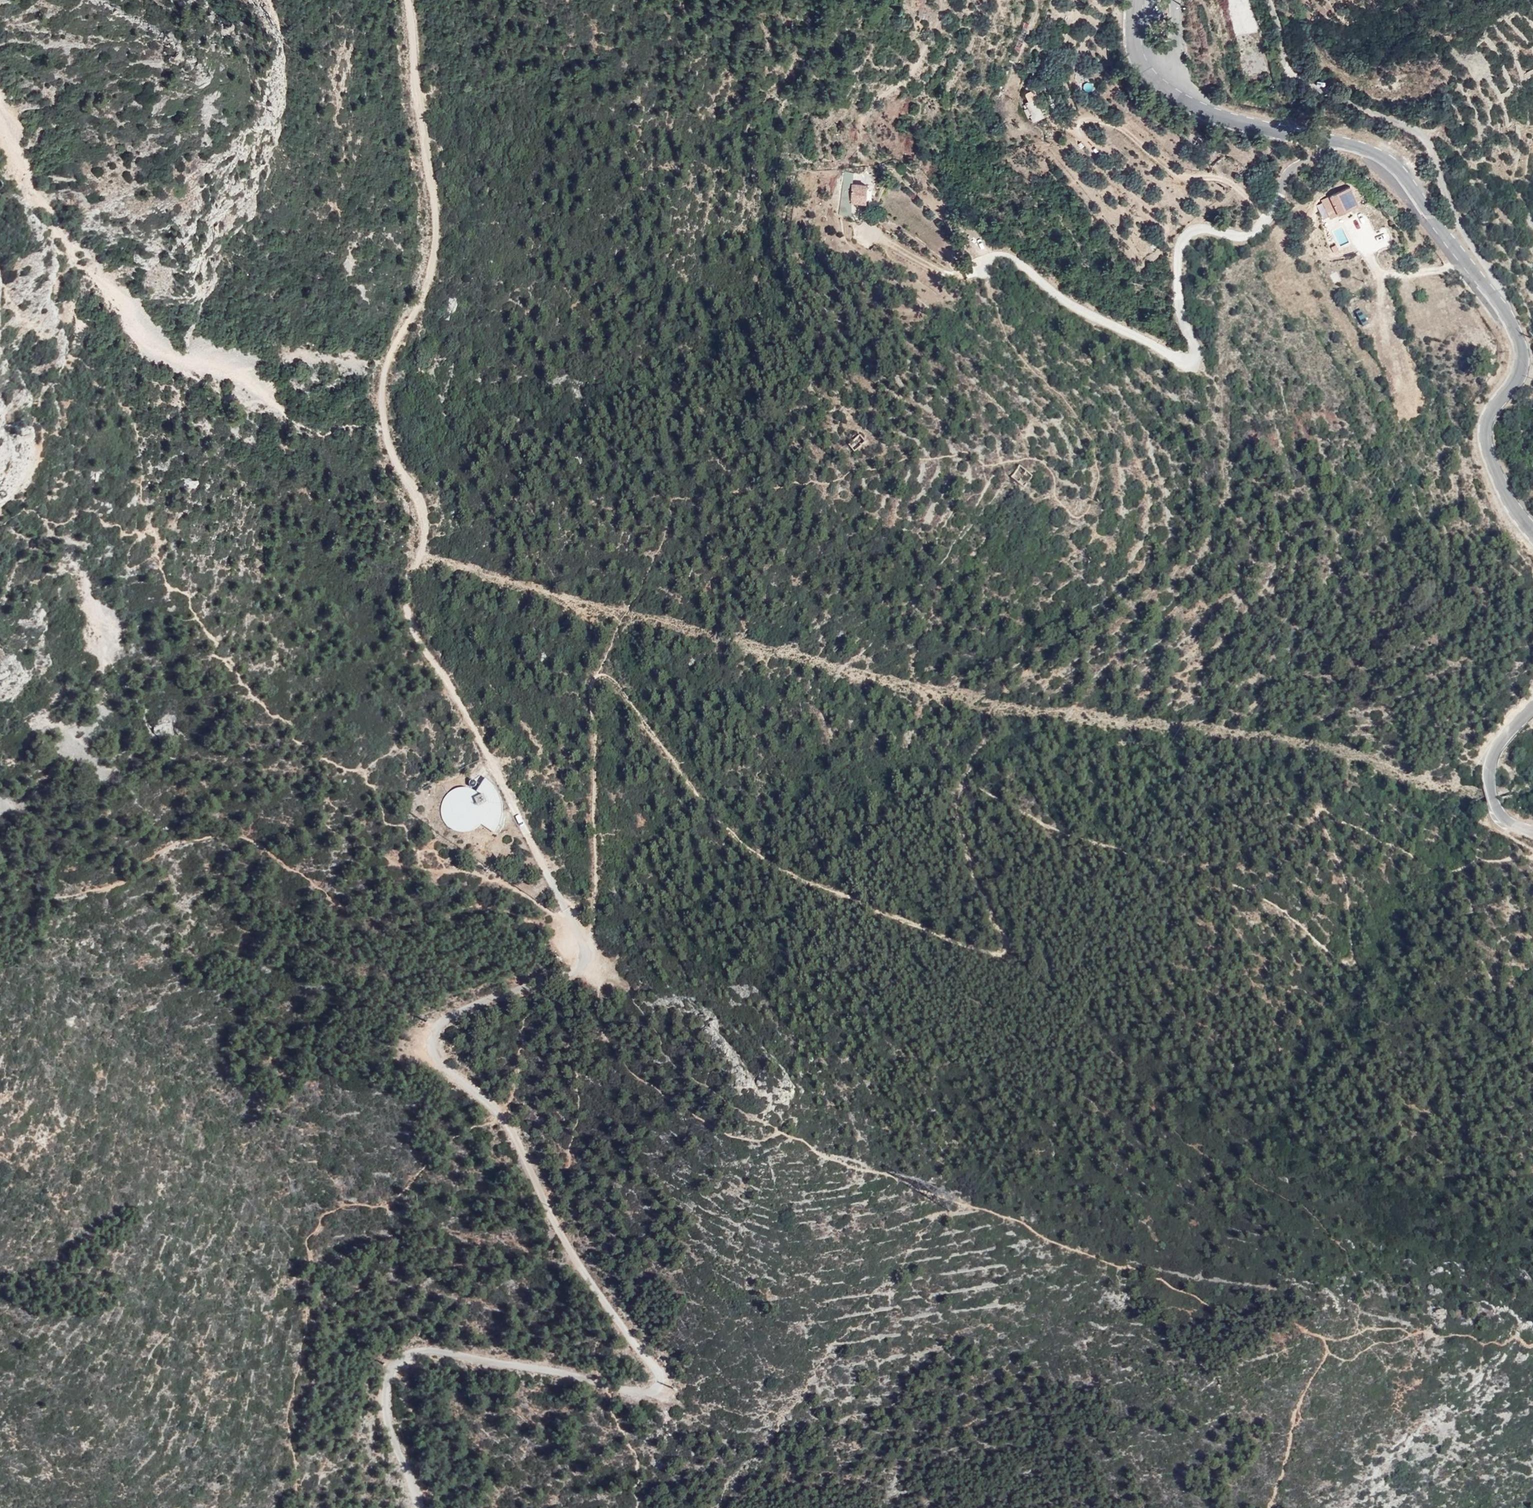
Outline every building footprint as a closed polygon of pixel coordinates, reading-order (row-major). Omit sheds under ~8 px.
[(1029,111),(1034,110),(1030,93),(1025,94),(1029,111)] [(1353,179),(1340,184),(1349,203),(1362,197),(1353,179)] [(860,188),(843,188),(843,204),(861,203),(860,188)] [(1329,198),(1324,200),(1330,217),(1335,215),(1329,198)] [(1340,245),(1349,240),(1341,225),(1332,230),(1340,245)] [(1356,312),(1363,324),(1369,321),(1362,309),(1356,312)] [(966,311),(957,317),(965,329),(974,321),(966,311)] [(857,435),(844,447),(853,455),(865,444),(857,435)] [(1017,467),(1009,478),(1023,488),(1031,477),(1017,467)] [(450,832),(498,797),(497,794),(493,788),(486,781),(476,795),(471,793),(463,791),(458,792),(451,795),(445,801),(442,810),(441,817),(443,823),(446,829),(450,832)] [(500,800),(498,797),(450,832),(452,833),(459,836),(467,836),(472,834),(479,830),(481,827),(495,837),(499,829),(502,820),(503,811),(500,800)]
